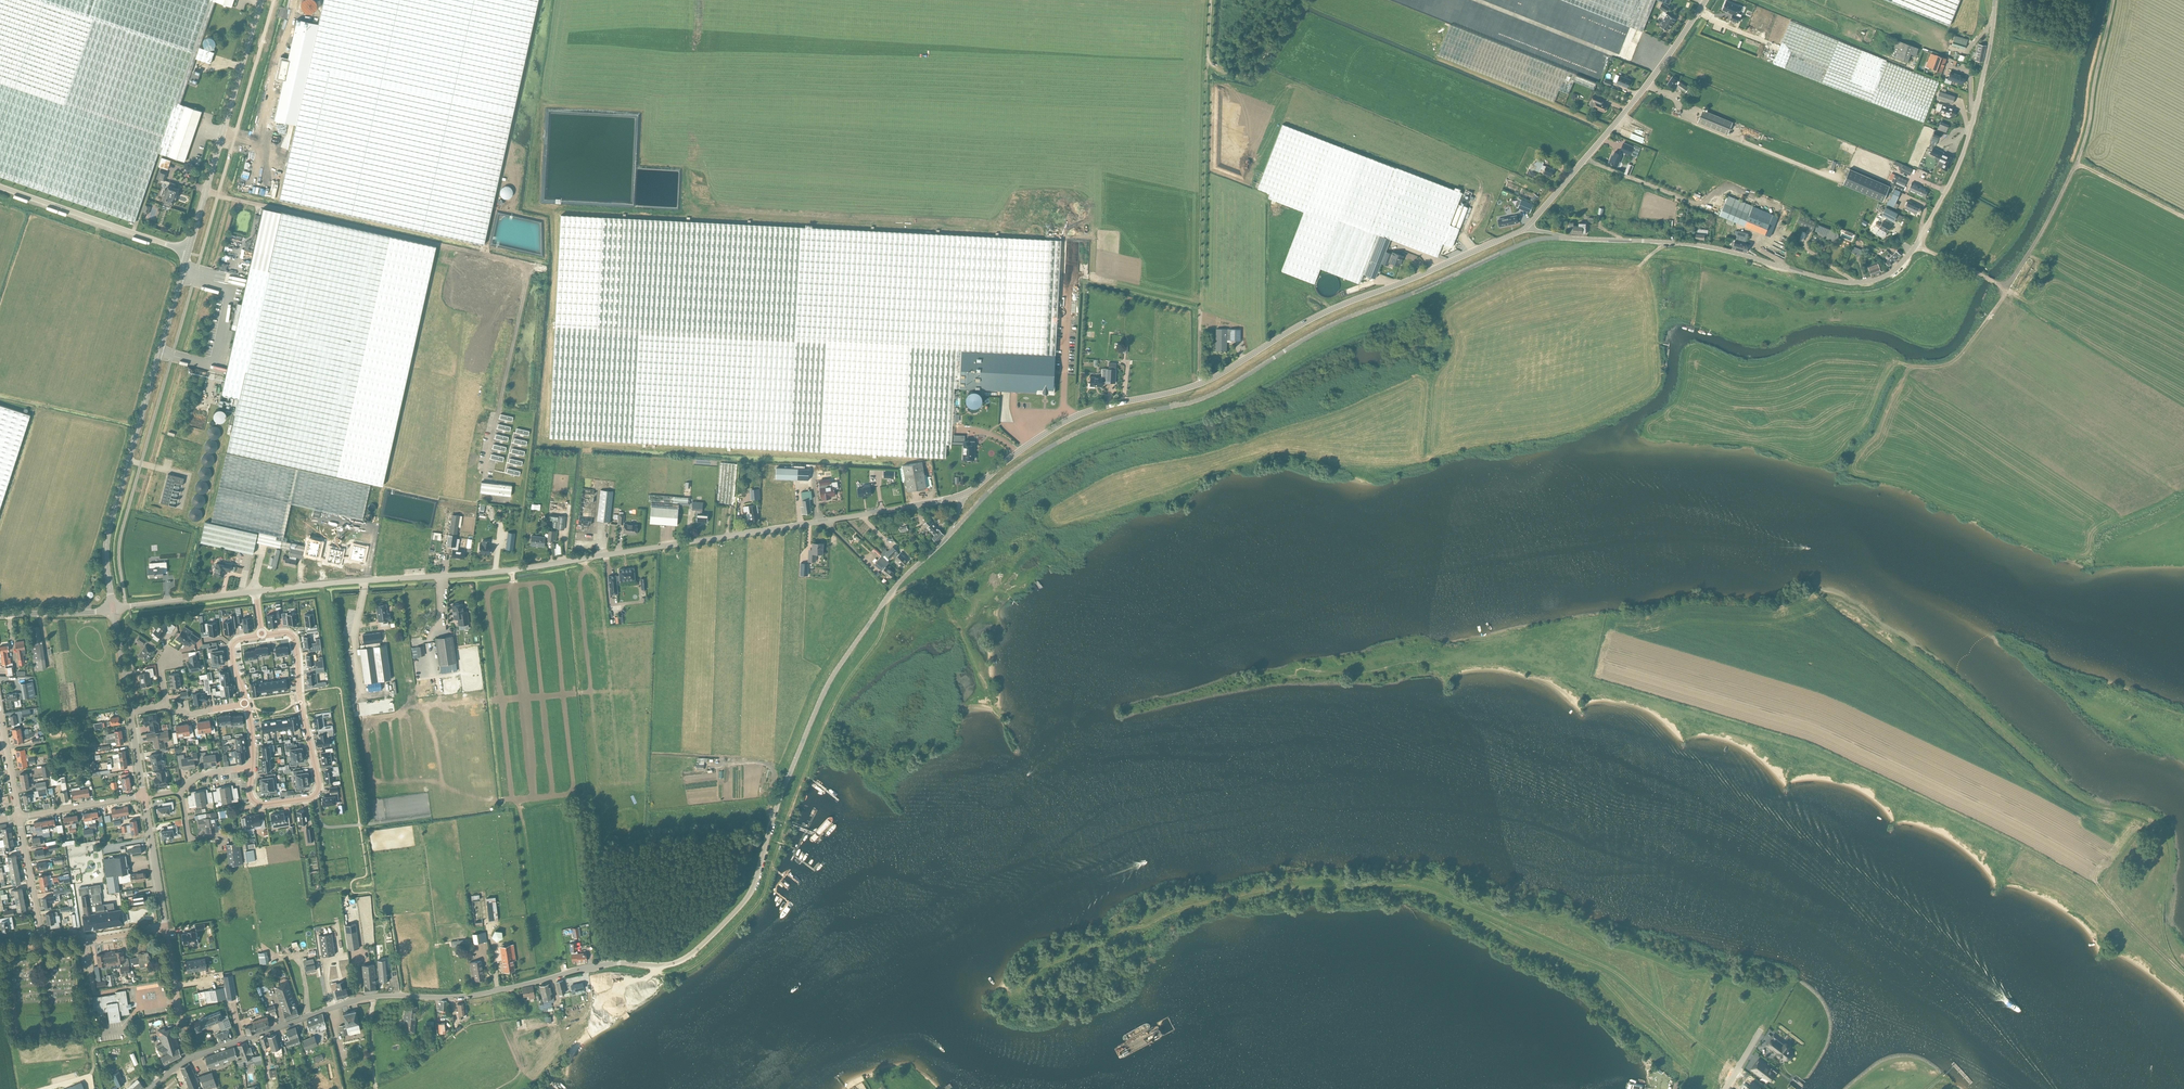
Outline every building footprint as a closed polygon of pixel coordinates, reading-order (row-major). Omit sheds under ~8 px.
[(135,221),(159,152),(185,161),(202,111),(201,110),(203,105),(198,103),(197,109),(181,103),(196,58),(211,63),(215,52),(200,46),(216,1),(232,6),(234,0),(0,0),(0,175),(135,221)] [(267,117),(290,122),(275,197),(488,239),(535,0),(314,0),(310,20),(288,15),(280,56),(273,55),(272,63),(271,63),(270,67),(271,67),(269,74),(276,76),(267,117)] [(1643,32),(1655,0),(1563,0),(1643,32)] [(1950,25),(1960,0),(1887,0),(1950,25)] [(1738,23),(1742,15),(1737,13),(1739,6),(1726,1),(1722,10),(1733,14),(1730,19),(1738,23)] [(1660,26),(1668,31),(1676,19),(1667,14),(1666,13),(1666,12),(1669,8),(1662,3),(1659,8),(1664,11),(1662,14),(1666,17),(1660,25),(1660,26)] [(1819,82),(1923,122),(1939,82),(1886,61),(1887,60),(1790,21),(1774,64),(1819,81),(1819,82)] [(1438,55),(1555,102),(1559,90),(1569,94),(1574,82),(1594,90),(1597,83),(1450,25),(1438,55)] [(1952,45),(1964,49),(1967,39),(1955,35),(1952,45)] [(1889,56),(1908,62),(1911,54),(1916,55),(1919,48),(1895,40),(1889,56)] [(1976,60),(1983,61),(1986,48),(1983,47),(1984,45),(1978,44),(1976,52),(1977,52),(1976,60)] [(1926,67),(1942,72),(1947,59),(1936,55),(1930,54),(1926,67)] [(196,86),(200,72),(193,70),(189,83),(196,86)] [(1952,81),(1963,84),(1965,77),(1951,72),(1949,79),(1946,78),(1944,82),(1951,84),(1952,81)] [(1628,88),(1632,81),(1619,76),(1616,84),(1628,88)] [(1687,92),(1689,93),(1691,90),(1678,81),(1679,79),(1675,77),(1674,78),(1673,77),(1668,84),(1676,89),(1677,87),(1686,93),(1687,92)] [(1937,98),(1953,103),(1955,96),(1939,91),(1937,98)] [(1594,108),(1605,112),(1608,105),(1599,102),(1601,99),(1594,96),(1591,101),(1590,104),(1590,106),(1594,107),(1594,108)] [(1956,109),(1942,105),(1938,103),(1936,110),(1940,111),(1947,114),(1946,116),(1947,117),(1949,118),(1950,117),(1951,115),(1954,116),(1956,109)] [(1728,134),(1733,122),(1703,110),(1698,122),(1728,134)] [(1937,130),(1946,132),(1948,125),(1939,122),(1937,130)] [(1258,188),(1270,193),(1268,198),(1304,212),(1304,213),(1281,271),(1314,284),(1320,268),(1359,284),(1363,274),(1364,274),(1375,279),(1380,265),(1381,263),(1386,251),(1390,239),(1437,257),(1442,243),(1452,247),(1459,228),(1450,224),(1462,193),(1282,124),(1263,175),(1259,184),(1258,188)] [(1634,147),(1623,142),(1618,154),(1615,152),(1612,158),(1611,158),(1609,162),(1621,167),(1622,166),(1623,164),(1623,162),(1622,162),(1626,153),(1630,156),(1634,147)] [(1953,158),(1943,153),(1944,152),(1933,147),(1930,154),(1935,156),(1935,158),(1940,161),(1938,166),(1947,170),(1953,158)] [(171,160),(162,157),(158,167),(168,170),(171,160)] [(1543,173),(1551,176),(1554,170),(1546,166),(1543,165),(1544,162),(1537,159),(1536,163),(1534,163),(1531,170),(1533,171),(1534,169),(1540,171),(1541,169),(1545,170),(1543,173)] [(1629,163),(1625,173),(1630,175),(1634,165),(1629,163)] [(1900,171),(1910,175),(1913,169),(1903,164),(1900,171)] [(1850,169),(1843,184),(1883,201),(1890,186),(1850,169)] [(164,205),(170,206),(171,203),(173,204),(175,198),(176,198),(177,194),(179,188),(175,187),(177,183),(170,181),(165,180),(167,172),(160,170),(158,178),(162,179),(161,181),(169,184),(169,185),(168,185),(166,190),(165,190),(163,194),(165,195),(163,200),(166,201),(164,205)] [(1901,190),(1902,191),(1904,186),(1897,183),(1897,181),(1905,185),(1907,180),(1895,174),(1890,185),(1895,188),(1901,190)] [(1909,190),(1924,197),(1928,190),(1912,183),(1909,190)] [(1892,195),(1897,197),(1899,194),(1901,190),(1895,188),(1893,191),(1892,195)] [(1753,206),(1728,195),(1719,215),(1744,226),(1753,206)] [(1530,212),(1533,204),(1522,199),(1518,207),(1530,212)] [(1899,203),(1889,199),(1887,204),(1897,208),(1899,203)] [(1905,208),(1917,214),(1920,206),(1908,201),(1905,208)] [(1509,217),(1498,219),(1500,227),(1518,223),(1517,215),(1516,216),(1516,212),(1518,212),(1517,205),(1514,206),(1514,207),(1504,209),(1505,214),(1508,213),(1509,217)] [(1778,216),(1753,206),(1744,226),(1770,238),(1778,216)] [(1882,215),(1894,221),(1898,213),(1886,207),(1882,215)] [(222,394),(219,405),(231,408),(234,397),(239,398),(245,374),(248,374),(271,273),(268,272),(272,256),(276,235),(280,213),(263,210),(254,252),(243,306),(238,305),(233,325),(238,326),(222,394)] [(239,400),(227,453),(384,487),(384,483),(403,398),(435,248),(280,213),(276,235),(272,256),(268,272),(271,273),(248,374),(245,374),(239,398),(239,400)] [(951,444),(952,442),(954,388),(1054,393),(1061,240),(561,215),(550,438),(946,457),(947,444),(951,444)] [(1799,225),(1813,230),(1816,222),(1802,217),(1799,225)] [(1882,237),(1883,237),(1884,237),(1885,237),(1887,233),(1886,232),(1887,232),(1891,226),(1883,221),(1881,224),(1877,222),(1875,225),(1879,227),(1875,234),(1882,237)] [(1573,233),(1586,233),(1586,223),(1579,223),(1579,226),(1573,226),(1574,223),(1570,223),(1569,233),(1573,233)] [(1837,232),(1818,224),(1815,231),(1819,233),(1818,234),(1819,236),(1820,237),(1822,238),(1823,237),(1833,241),(1835,241),(1837,241),(1838,239),(1839,237),(1839,235),(1838,234),(1837,232)] [(1694,240),(1697,241),(1697,239),(1704,240),(1705,235),(1702,234),(1702,231),(1697,231),(1697,234),(1696,233),(1696,239),(1695,239),(1694,240)] [(1748,234),(1738,231),(1733,249),(1746,252),(1747,248),(1749,248),(1750,245),(1746,244),(1748,234)] [(1843,232),(1841,236),(1852,241),(1854,237),(1843,232)] [(1851,252),(1861,256),(1863,251),(1854,247),(1851,252)] [(1886,262),(1889,266),(1901,255),(1897,251),(1892,256),(1889,253),(1883,259),(1886,262)] [(1389,262),(1399,266),(1403,256),(1393,252),(1392,254),(1389,253),(1388,256),(1391,257),(1389,262)] [(1868,267),(1871,275),(1881,271),(1878,264),(1868,267)] [(226,342),(227,337),(229,338),(231,329),(224,327),(221,341),(226,342)] [(1232,329),(1217,329),(1216,351),(1226,351),(1226,339),(1230,339),(1230,341),(1240,341),(1241,329),(1232,329)] [(1106,369),(1102,368),(1102,377),(1091,377),(1090,383),(1088,383),(1088,387),(1095,388),(1095,386),(1102,386),(1102,382),(1105,382),(1105,383),(1115,383),(1116,363),(1109,362),(1108,369),(1106,368),(1106,369)] [(30,415),(0,405),(0,508),(30,415)] [(964,442),(952,442),(951,444),(964,444),(964,459),(974,459),(975,451),(975,445),(969,445),(969,441),(964,441),(964,442)] [(226,454),(211,521),(260,532),(257,542),(290,550),(289,556),(290,556),(289,558),(286,558),(286,557),(283,556),(282,561),(285,562),(284,564),(295,567),(296,560),(296,557),(302,558),(305,545),(286,541),(287,538),(283,537),(291,504),(362,519),(370,485),(226,454)] [(923,462),(903,465),(907,491),(927,488),(923,462)] [(717,503),(734,505),(734,502),(735,502),(736,496),(735,496),(737,464),(721,463),(717,503)] [(805,469),(805,466),(792,466),(792,468),(777,468),(776,479),(794,480),(809,480),(809,469),(805,469)] [(172,489),(174,482),(183,484),(184,478),(168,474),(161,503),(169,505),(171,497),(172,489)] [(837,481),(831,482),(831,478),(826,479),(821,480),(822,484),(819,484),(820,488),(822,497),(826,497),(826,498),(831,498),(831,496),(835,496),(834,489),(838,489),(837,481)] [(480,492),(511,496),(512,486),(512,485),(481,482),(480,492)] [(858,488),(859,496),(871,495),(870,484),(864,485),(864,488),(858,488)] [(578,524),(591,525),(594,493),(594,489),(582,488),(578,524)] [(760,499),(759,488),(750,489),(750,500),(760,499)] [(610,522),(613,491),(600,490),(597,521),(610,522)] [(811,491),(801,492),(802,500),(803,509),(802,509),(802,513),(811,512),(809,499),(812,499),(811,491)] [(650,523),(677,525),(679,504),(688,505),(689,498),(649,495),(649,502),(652,502),(650,523)] [(697,521),(708,522),(708,514),(702,514),(702,510),(703,510),(703,502),(693,501),(692,510),(696,510),(696,513),(697,514),(697,521)] [(756,505),(749,506),(749,510),(748,510),(749,513),(748,513),(747,514),(747,516),(748,517),(749,519),(751,519),(751,521),(758,520),(757,513),(759,513),(758,507),(756,507),(756,505)] [(452,557),(464,559),(465,551),(458,550),(458,543),(459,543),(460,538),(457,538),(459,515),(452,514),(449,534),(448,534),(446,546),(452,547),(452,550),(453,550),(452,557)] [(564,530),(565,517),(559,516),(557,529),(564,530)] [(933,537),(936,541),(943,535),(929,519),(924,524),(935,535),(933,537)] [(200,542),(253,554),(258,533),(205,521),(200,542)] [(624,524),(623,533),(636,534),(637,525),(624,524)] [(530,545),(544,546),(544,540),(547,540),(547,541),(554,542),(555,531),(548,530),(547,537),(532,535),(530,545)] [(309,539),(306,553),(313,554),(318,556),(321,542),(316,541),(309,539)] [(478,553),(490,554),(491,545),(489,545),(489,541),(482,540),(482,544),(479,544),(478,553)] [(557,548),(553,548),(554,555),(563,554),(562,543),(557,543),(557,548)] [(808,562),(816,562),(816,554),(823,554),(823,543),(813,543),(812,549),(808,549),(808,562)] [(353,545),(350,559),(357,560),(363,561),(366,548),(359,546),(353,545)] [(895,558),(902,566),(908,561),(901,553),(899,554),(897,552),(898,552),(892,546),(885,553),(886,554),(883,557),(888,561),(890,558),(890,559),(893,556),(895,558)] [(330,547),(327,561),(333,563),(339,564),(342,550),(336,549),(330,547)] [(882,571),(890,577),(894,573),(886,566),(889,562),(888,561),(883,557),(882,556),(882,555),(875,548),(872,550),(873,551),(874,551),(880,557),(874,564),(882,571)] [(271,568),(276,569),(280,550),(276,550),(274,558),(271,557),(269,565),(272,566),(271,568)] [(160,566),(148,567),(149,576),(162,575),(162,572),(166,571),(166,561),(160,561),(160,566)] [(230,572),(232,564),(225,562),(224,565),(216,563),(215,568),(214,568),(214,571),(214,574),(224,576),(225,570),(230,572)] [(619,575),(616,576),(616,575),(608,576),(610,595),(618,594),(616,581),(620,580),(620,581),(635,579),(634,568),(619,570),(619,575)] [(386,604),(383,605),(383,604),(379,604),(379,605),(376,606),(378,621),(380,621),(381,626),(388,625),(387,620),(390,619),(389,613),(387,614),(386,604)] [(462,604),(459,604),(458,604),(456,604),(455,605),(452,605),(454,619),(462,618),(462,620),(458,621),(459,625),(468,624),(467,612),(463,612),(462,604)] [(296,625),(297,624),(296,613),(287,614),(287,613),(281,613),(282,619),(288,619),(289,625),(292,624),(293,625),(296,625)] [(315,625),(313,613),(305,615),(306,626),(315,625)] [(276,614),(267,615),(269,628),(278,626),(276,614)] [(228,621),(223,622),(225,634),(233,633),(232,628),(238,627),(236,615),(230,616),(230,618),(228,618),(228,621)] [(251,617),(242,618),(244,631),(253,630),(251,617)] [(155,634),(153,638),(158,641),(160,637),(162,638),(167,630),(171,633),(176,626),(168,621),(166,624),(161,621),(156,629),(155,628),(153,631),(154,632),(154,633),(155,634)] [(218,633),(216,622),(209,623),(209,622),(205,623),(205,622),(200,623),(201,631),(206,630),(208,630),(209,636),(215,635),(215,636),(218,635),(218,633)] [(31,642),(35,670),(47,669),(42,641),(41,641),(39,627),(32,628),(34,642),(31,642)] [(177,638),(187,645),(190,641),(195,644),(199,638),(192,633),(190,635),(182,630),(177,638)] [(359,648),(364,683),(391,679),(386,645),(380,646),(380,641),(381,641),(380,632),(363,635),(364,644),(365,643),(366,648),(359,648)] [(144,645),(147,641),(140,636),(137,640),(144,645)] [(320,638),(315,639),(316,643),(311,643),(310,636),(304,637),(305,648),(308,648),(309,651),(321,650),(320,638)] [(436,638),(439,665),(456,662),(452,636),(436,638)] [(24,641),(15,642),(16,650),(17,650),(19,665),(25,664),(23,652),(25,651),(25,649),(24,641)] [(1,656),(3,664),(7,664),(8,673),(14,672),(13,663),(11,663),(10,658),(7,658),(6,651),(9,651),(8,645),(0,647),(0,657),(1,656)] [(147,661),(154,651),(146,645),(139,656),(147,661)] [(416,647),(417,656),(425,655),(424,645),(416,647)] [(224,654),(224,650),(223,651),(223,650),(216,651),(215,648),(208,649),(209,652),(211,652),(212,658),(224,656),(223,654),(224,654)] [(313,654),(306,655),(308,666),(311,665),(311,670),(324,668),(322,657),(318,657),(319,661),(314,662),(313,654)] [(188,663),(190,671),(201,670),(200,661),(197,662),(196,655),(189,656),(190,663),(188,663)] [(210,664),(211,668),(218,667),(218,664),(224,663),(224,662),(225,662),(225,659),(224,659),(224,656),(212,658),(213,664),(210,664)] [(142,686),(143,688),(146,688),(147,686),(151,685),(150,677),(154,676),(153,668),(145,669),(146,673),(140,674),(141,678),(140,678),(142,686)] [(310,674),(307,674),(307,679),(308,679),(317,678),(316,673),(324,672),(324,668),(311,670),(309,670),(310,674)] [(172,688),(181,686),(179,673),(170,674),(172,688)] [(317,678),(308,679),(308,684),(311,684),(311,688),(326,686),(326,682),(318,683),(317,678)] [(9,701),(10,708),(15,707),(15,706),(16,706),(15,700),(18,700),(18,699),(24,698),(35,696),(32,681),(21,683),(23,692),(17,693),(6,695),(7,702),(9,701)] [(180,693),(181,698),(190,697),(188,688),(186,688),(186,692),(180,693)] [(233,695),(233,689),(224,690),(220,690),(221,696),(224,696),(226,696),(226,697),(229,696),(229,695),(233,695)] [(193,694),(195,704),(202,703),(202,700),(204,700),(208,700),(207,692),(200,693),(200,692),(193,694)] [(368,700),(369,716),(395,713),(393,698),(368,700)] [(10,716),(11,724),(17,723),(20,722),(19,717),(22,716),(22,717),(31,715),(30,709),(15,712),(15,715),(10,716)] [(314,723),(324,721),(323,717),(331,716),(331,711),(316,713),(316,717),(313,718),(314,723)] [(149,724),(151,731),(159,730),(156,714),(144,716),(145,725),(149,724)] [(111,724),(111,725),(120,723),(119,717),(110,718),(111,721),(107,722),(107,725),(111,724)] [(211,730),(212,733),(215,732),(214,726),(211,726),(210,720),(204,721),(205,731),(211,730)] [(202,732),(205,731),(204,721),(197,722),(198,728),(195,729),(196,736),(200,736),(200,735),(201,735),(202,734),(202,732)] [(324,726),(324,721),(314,723),(315,728),(318,727),(318,731),(333,729),(332,725),(324,726)] [(187,734),(188,737),(194,736),(193,729),(189,730),(188,723),(182,725),(184,735),(187,734)] [(12,729),(13,736),(32,733),(32,732),(31,729),(28,729),(28,728),(25,729),(25,730),(21,731),(21,727),(12,729)] [(104,737),(104,740),(122,737),(121,730),(114,731),(115,732),(106,734),(106,736),(104,737)] [(160,747),(161,749),(166,749),(164,741),(169,740),(168,730),(164,731),(164,732),(155,733),(155,732),(147,734),(148,740),(153,739),(154,745),(154,746),(154,747),(156,748),(157,748),(158,747),(160,747)] [(13,736),(15,743),(23,742),(22,737),(26,736),(27,738),(30,738),(29,737),(34,736),(34,732),(32,732),(32,733),(13,736)] [(317,738),(317,739),(317,741),(318,746),(330,745),(328,737),(327,737),(327,733),(319,734),(319,738),(317,738)] [(294,744),(285,745),(286,752),(290,751),(291,756),(303,754),(302,751),(303,751),(303,748),(302,748),(302,747),(295,748),(294,744)] [(321,753),(323,766),(332,764),(330,752),(333,751),(332,748),(326,749),(326,752),(321,753)] [(16,751),(18,759),(28,757),(35,756),(35,752),(28,753),(25,754),(25,749),(16,751)] [(108,761),(126,758),(125,750),(118,751),(119,757),(107,759),(108,761)] [(209,755),(211,765),(217,764),(216,758),(219,757),(218,750),(212,751),(212,754),(209,755)] [(187,758),(189,768),(195,767),(194,761),(198,760),(197,752),(191,753),(191,757),(187,758)] [(204,760),(205,766),(211,765),(209,755),(206,755),(205,752),(199,753),(200,760),(204,760)] [(152,761),(154,769),(162,767),(161,759),(162,759),(161,753),(150,755),(151,761),(152,761)] [(182,763),(183,769),(189,768),(187,758),(184,758),(184,754),(177,755),(178,764),(182,763)] [(292,762),(289,762),(290,766),(297,765),(297,761),(304,760),(303,760),(305,759),(304,756),(303,756),(303,754),(291,756),(292,762)] [(18,759),(19,767),(27,766),(27,760),(28,760),(29,763),(35,762),(34,757),(28,758),(28,757),(18,759)] [(127,767),(126,758),(108,761),(109,767),(112,766),(112,763),(120,762),(121,768),(127,767)] [(697,769),(704,769),(704,761),(708,762),(708,758),(704,758),(698,758),(698,764),(697,764),(697,769)] [(41,766),(43,777),(50,776),(49,769),(49,765),(41,766)] [(332,770),(325,771),(326,783),(333,782),(333,776),(339,775),(338,766),(333,766),(333,770),(332,770)] [(50,776),(52,785),(61,784),(66,783),(65,776),(54,778),(53,772),(52,772),(51,769),(49,769),(50,776)] [(160,785),(160,786),(163,786),(163,785),(168,784),(167,776),(165,777),(164,770),(157,771),(158,778),(154,779),(155,786),(160,785)] [(296,774),(296,780),(309,778),(309,774),(308,774),(307,772),(301,773),(300,770),(293,771),(293,774),(296,774)] [(20,774),(21,781),(29,780),(28,776),(32,775),(32,773),(27,773),(20,774)] [(121,778),(122,783),(130,782),(129,776),(129,773),(123,774),(121,775),(121,778)] [(273,783),(273,777),(275,777),(274,773),(267,774),(267,778),(261,779),(261,780),(260,780),(260,783),(261,783),(262,785),(273,783)] [(309,778),(296,780),(297,786),(295,786),(296,790),(303,789),(303,786),(309,785),(309,782),(310,782),(309,778)] [(21,781),(23,788),(30,787),(30,786),(34,786),(33,783),(29,783),(29,780),(21,781)] [(46,781),(35,783),(36,790),(47,788),(46,781)] [(103,787),(104,790),(114,788),(117,788),(116,781),(111,782),(111,784),(107,785),(107,786),(103,787)] [(125,789),(126,792),(131,791),(130,788),(131,788),(130,782),(122,783),(123,789),(125,789)] [(60,792),(62,801),(69,800),(67,791),(66,783),(61,784),(62,792),(60,792)] [(276,783),(273,783),(262,785),(262,788),(261,788),(261,791),(262,791),(263,792),(269,791),(270,794),(277,793),(276,783)] [(225,787),(227,802),(232,801),(232,800),(231,799),(239,798),(237,787),(233,788),(233,785),(227,786),(227,787),(225,787)] [(222,802),(227,802),(225,787),(222,787),(216,788),(217,791),(213,791),(215,802),(222,801),(222,802)] [(337,787),(330,788),(330,792),(331,792),(331,796),(322,797),(323,801),(322,801),(323,805),(336,803),(335,799),(338,799),(337,791),(338,791),(337,787)] [(30,794),(24,795),(25,803),(36,801),(36,797),(48,795),(48,796),(54,795),(53,788),(34,791),(35,794),(30,794)] [(85,796),(86,797),(90,796),(88,788),(80,789),(81,796),(85,796)] [(72,791),(73,799),(78,798),(77,797),(81,796),(80,789),(72,791)] [(199,791),(202,806),(206,805),(206,803),(213,802),(212,792),(208,792),(207,789),(201,790),(201,791),(199,791)] [(197,806),(197,807),(202,806),(199,791),(197,792),(197,791),(191,792),(191,795),(188,795),(189,806),(197,805),(197,806)] [(158,812),(159,815),(170,813),(174,807),(173,801),(164,803),(164,807),(158,808),(158,809),(157,809),(157,812),(158,812)] [(121,816),(121,820),(127,818),(127,814),(129,814),(128,806),(123,807),(124,808),(120,808),(121,815),(125,815),(125,816),(121,816)] [(114,817),(114,819),(117,819),(117,816),(121,815),(120,808),(116,809),(115,808),(111,809),(113,817),(114,817)] [(299,824),(307,823),(305,810),(304,810),(304,809),(300,810),(300,811),(297,811),(299,824)] [(91,812),(93,828),(96,827),(95,818),(99,818),(98,811),(91,812)] [(89,823),(90,828),(93,828),(91,812),(84,814),(85,820),(88,820),(88,824),(89,823)] [(200,819),(198,819),(199,827),(204,827),(205,828),(206,832),(215,831),(214,826),(216,826),(214,817),(216,816),(215,812),(206,813),(200,814),(200,819)] [(284,816),(284,812),(270,814),(272,824),(277,823),(277,827),(290,825),(288,815),(284,816)] [(259,814),(252,815),(254,826),(260,825),(261,829),(265,828),(264,819),(260,819),(259,814)] [(830,814),(808,839),(814,845),(836,819),(830,814)] [(70,816),(73,832),(76,831),(75,827),(76,827),(75,822),(78,821),(77,815),(70,816)] [(254,826),(252,815),(246,816),(246,821),(242,822),(244,831),(248,831),(248,827),(254,826)] [(69,827),(70,832),(73,832),(70,816),(63,817),(65,824),(71,823),(72,826),(69,827)] [(54,819),(48,820),(49,827),(54,826),(55,832),(57,831),(58,833),(63,831),(62,824),(59,825),(56,825),(56,826),(54,819)] [(162,836),(163,838),(174,837),(174,836),(178,831),(177,826),(182,825),(182,819),(174,820),(175,825),(167,826),(168,830),(161,831),(162,832),(160,832),(161,836),(162,836)] [(41,821),(43,833),(50,832),(49,827),(48,820),(41,821)] [(121,826),(122,829),(137,827),(136,820),(130,821),(130,824),(121,826)] [(37,832),(37,835),(43,834),(43,833),(41,821),(34,822),(35,826),(30,826),(31,833),(37,832)] [(3,836),(12,834),(11,827),(7,828),(6,824),(0,825),(0,829),(2,829),(3,836)] [(93,828),(83,830),(84,836),(94,835),(93,828)] [(1,843),(1,844),(13,841),(12,834),(3,836),(4,839),(0,840),(1,843)] [(32,838),(33,845),(45,843),(43,834),(37,835),(38,837),(32,838)] [(1,844),(0,844),(0,847),(5,846),(6,850),(15,849),(13,841),(1,844)] [(230,866),(242,864),(239,842),(226,844),(230,866)] [(132,850),(127,851),(128,855),(132,854),(132,855),(142,854),(141,847),(131,848),(132,850)] [(34,851),(36,858),(45,857),(50,856),(49,851),(44,852),(44,849),(34,851)] [(247,861),(256,861),(255,850),(246,850),(247,861)] [(5,861),(6,864),(17,862),(16,855),(8,857),(8,861),(5,861)] [(131,879),(131,882),(146,879),(145,872),(129,874),(126,855),(103,859),(108,892),(119,890),(118,882),(127,881),(127,879),(131,879)] [(10,868),(10,871),(18,869),(17,862),(6,864),(6,868),(10,868)] [(37,863),(38,871),(47,869),(47,868),(50,868),(49,862),(46,863),(46,862),(37,863)] [(8,875),(8,878),(20,876),(18,869),(10,871),(11,874),(8,875)] [(39,876),(40,883),(59,880),(58,876),(52,877),(52,878),(48,879),(47,875),(39,876)] [(12,880),(13,884),(21,883),(20,876),(8,878),(9,880),(12,880)] [(40,883),(41,890),(49,889),(49,884),(54,883),(54,884),(59,883),(59,880),(40,883)] [(82,895),(81,895),(82,903),(84,915),(83,915),(85,928),(92,927),(95,926),(95,927),(124,922),(121,907),(114,908),(113,902),(102,904),(100,891),(101,891),(100,884),(78,887),(80,895),(82,894),(82,895)] [(14,890),(15,897),(23,895),(22,888),(14,890)] [(53,896),(49,897),(43,898),(45,907),(51,906),(50,901),(54,901),(60,900),(59,895),(70,893),(70,891),(69,888),(53,891),(54,895),(53,895),(53,896)] [(129,897),(130,904),(138,903),(138,902),(144,901),(143,894),(133,896),(129,897)] [(481,894),(472,895),(476,922),(485,921),(481,894)] [(16,904),(25,902),(23,895),(15,897),(16,904)] [(498,919),(495,897),(486,898),(489,921),(498,919)] [(25,902),(16,904),(11,905),(12,909),(17,908),(18,911),(26,909),(25,902)] [(50,924),(51,928),(60,927),(59,922),(61,922),(59,915),(58,915),(57,912),(53,912),(46,913),(48,924),(50,924)] [(0,918),(0,920),(0,922),(1,922),(3,931),(9,930),(9,929),(14,928),(12,916),(0,918)] [(356,924),(345,925),(348,949),(359,948),(356,924)] [(515,943),(513,929),(496,932),(497,940),(507,939),(508,944),(515,943)] [(193,931),(188,931),(188,933),(182,934),(183,943),(188,943),(188,944),(193,943),(193,945),(199,944),(197,931),(194,932),(193,931)] [(332,933),(319,935),(322,956),(335,954),(332,933)] [(577,961),(578,961),(587,961),(586,953),(578,954),(577,945),(578,945),(577,942),(569,943),(570,952),(571,952),(572,961),(577,961)] [(516,959),(513,944),(506,945),(500,946),(504,971),(514,970),(513,960),(516,959)] [(122,951),(122,950),(119,950),(118,951),(119,952),(115,952),(115,951),(109,951),(112,965),(119,963),(119,962),(123,962),(124,966),(120,967),(121,974),(130,972),(128,957),(124,958),(123,951),(122,951)] [(96,955),(98,966),(106,964),(106,966),(112,965),(109,951),(104,952),(104,954),(96,955)] [(150,958),(150,956),(149,955),(148,952),(147,952),(144,952),(145,953),(141,953),(138,953),(137,954),(138,957),(139,957),(130,958),(131,965),(139,963),(140,964),(140,967),(145,967),(144,963),(146,963),(149,962),(150,962),(149,959),(150,958)] [(207,969),(205,958),(186,961),(187,972),(207,969)] [(305,966),(306,972),(315,970),(313,959),(306,960),(306,958),(303,958),(303,960),(304,966),(305,966)] [(386,959),(378,960),(380,981),(388,980),(386,959)] [(474,975),(475,980),(484,979),(481,960),(470,962),(472,975),(474,975)] [(364,986),(365,993),(376,992),(375,985),(376,985),(376,984),(374,964),(362,965),(364,986)] [(231,974),(223,976),(227,998),(235,996),(231,974)] [(281,1005),(286,1019),(299,1014),(287,980),(281,983),(283,988),(275,990),(281,1005)] [(563,980),(556,982),(559,993),(566,992),(563,980)] [(338,990),(335,991),(337,999),(348,995),(346,988),(345,988),(343,981),(336,983),(338,990)] [(582,982),(571,985),(572,991),(584,988),(582,982)] [(549,983),(539,986),(543,999),(544,1004),(542,1004),(543,1009),(544,1011),(548,1010),(547,1007),(552,1007),(551,1002),(554,1002),(553,997),(554,997),(553,993),(551,993),(549,983)] [(528,995),(529,999),(534,998),(534,994),(533,986),(522,988),(523,996),(528,995)] [(220,987),(205,991),(208,1002),(223,999),(226,998),(224,987),(220,987)] [(116,993),(92,997),(94,1010),(97,1010),(98,1016),(104,1015),(103,1012),(107,1011),(109,1022),(120,1020),(120,1015),(129,1013),(126,990),(116,991),(116,993)] [(244,999),(249,1006),(255,1002),(251,995),(244,999)] [(446,1010),(446,1001),(441,1001),(441,1005),(438,1005),(438,1010),(439,1012),(441,1012),(442,1010),(446,1010)] [(458,1014),(459,1019),(463,1018),(462,1014),(466,1013),(464,1003),(457,1004),(459,1014),(458,1014)] [(405,1032),(414,1033),(417,1007),(407,1006),(407,1011),(404,1010),(402,1031),(405,1031),(405,1032)] [(227,1015),(222,1017),(220,1011),(200,1019),(200,1020),(194,1023),(197,1029),(202,1026),(203,1027),(208,1025),(209,1028),(211,1027),(210,1024),(217,1021),(221,1031),(231,1026),(227,1015)] [(339,1026),(342,1035),(349,1034),(360,1031),(358,1022),(355,1011),(343,1014),(345,1024),(339,1026)] [(319,1026),(320,1030),(326,1028),(322,1014),(307,1020),(310,1030),(319,1026)] [(245,1027),(247,1034),(270,1027),(267,1017),(252,1021),(253,1024),(245,1027)] [(216,1034),(219,1043),(232,1038),(236,1036),(232,1026),(226,1029),(227,1030),(216,1034)] [(287,1045),(283,1046),(286,1054),(290,1053),(289,1050),(287,1046),(290,1045),(300,1042),(299,1039),(295,1027),(286,1030),(289,1039),(285,1040),(287,1045)] [(164,1028),(158,1030),(160,1036),(162,1042),(156,1045),(165,1063),(181,1055),(179,1047),(179,1046),(174,1031),(172,1032),(166,1034),(164,1028)] [(272,1050),(273,1057),(282,1054),(281,1047),(280,1047),(276,1034),(268,1037),(272,1050)] [(1774,1034),(1765,1045),(1777,1053),(1777,1054),(1777,1055),(1777,1056),(1778,1056),(1778,1057),(1779,1057),(1780,1057),(1781,1057),(1784,1060),(1785,1060),(1786,1061),(1788,1061),(1789,1061),(1791,1060),(1792,1059),(1793,1058),(1794,1057),(1794,1056),(1794,1054),(1794,1053),(1794,1051),(1793,1050),(1792,1049),(1790,1048),(1790,1047),(1791,1046),(1791,1045),(1791,1044),(1790,1043),(1789,1042),(1788,1042),(1788,1041),(1787,1041),(1786,1041),(1785,1042),(1774,1034)] [(314,1035),(302,1041),(305,1049),(318,1044),(314,1035)] [(268,1041),(266,1037),(260,1039),(263,1047),(264,1050),(267,1049),(268,1051),(271,1050),(269,1041),(268,1041)] [(252,1057),(246,1042),(237,1046),(243,1061),(252,1057)] [(219,1052),(224,1065),(224,1064),(223,1062),(238,1057),(234,1047),(219,1052)] [(209,1070),(224,1065),(219,1052),(205,1057),(209,1070)] [(322,1054),(313,1057),(315,1063),(324,1059),(322,1054)] [(254,1056),(255,1066),(264,1065),(262,1055),(254,1056)] [(124,1063),(129,1074),(137,1070),(132,1060),(124,1063)] [(1759,1060),(1752,1069),(1760,1075),(1762,1073),(1771,1080),(1777,1072),(1772,1068),(1770,1070),(1765,1066),(1765,1065),(1759,1060)] [(190,1064),(180,1068),(190,1088),(191,1088),(199,1085),(190,1064)] [(124,1083),(117,1066),(109,1070),(117,1087),(124,1083)] [(203,1088),(209,1088),(217,1087),(212,1072),(199,1076),(203,1088)] [(137,1079),(133,1083),(136,1085),(132,1088),(143,1088),(145,1088),(137,1079)] [(1740,1088),(1742,1088),(1763,1088),(1760,1086),(1753,1081),(1749,1085),(1745,1082),(1740,1088)]
